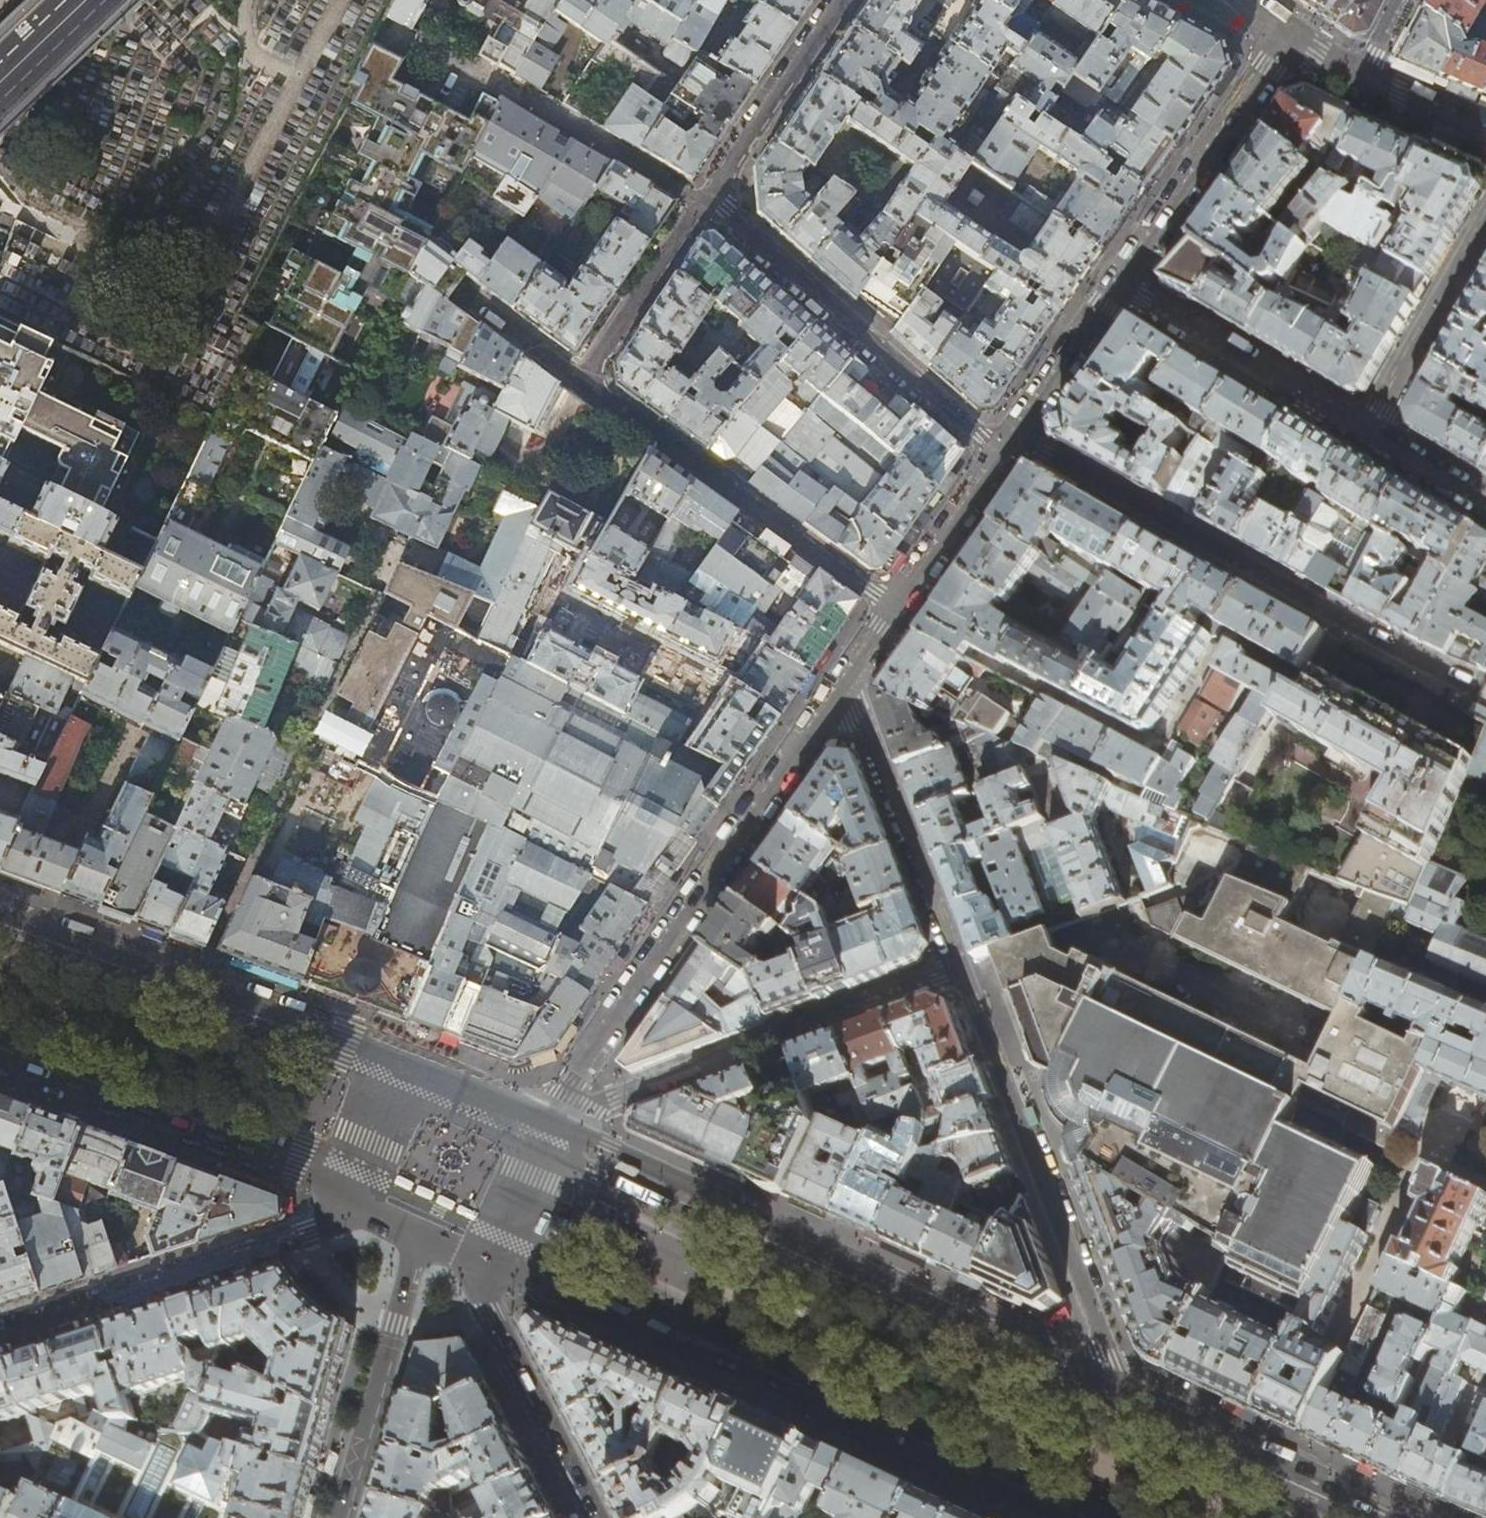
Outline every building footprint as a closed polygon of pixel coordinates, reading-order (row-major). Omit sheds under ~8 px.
[(294,28),(314,0),(264,0),(261,4),(294,28)] [(385,16),(408,27),(424,0),(393,0),(385,16)] [(459,1),(501,23),(491,45),(490,45),(484,56),(512,73),(514,74),(531,41),(558,0),(460,0),(459,1)] [(531,41),(514,74),(539,90),(557,57),(549,52),(565,26),(555,19),(558,15),(603,44),(632,0),(558,0),(531,41)] [(680,25),(640,0),(632,0),(603,44),(592,61),(632,88),(667,111),(694,130),(715,144),(735,115),(755,86),(714,63),(699,54),(678,85),(615,42),(628,22),(668,44),(663,53),(663,56),(680,66),(683,66),(693,50),(672,39),(680,25)] [(680,25),(695,0),(640,0),(680,25)] [(680,25),(672,39),(693,50),(694,51),(725,0),(695,0),(680,25)] [(812,0),(754,0),(752,3),(754,4),(794,27),(812,1),(812,0)] [(921,0),(867,0),(849,26),(873,42),(879,34),(888,41),(883,49),(908,65),(921,46),(903,34),(909,25),(909,23),(909,22),(908,19),(921,0)] [(970,8),(973,10),(960,30),(957,28),(947,42),(990,72),(1004,50),(1015,58),(1023,47),(998,29),(1018,0),(975,0),(970,8)] [(1046,12),(1040,22),(1045,25),(1050,18),(1082,41),(1071,57),(1034,31),(1023,47),(1015,58),(995,89),(1012,101),(1030,114),(1036,118),(1040,120),(1054,99),(1047,95),(1051,89),(1058,93),(1072,74),(1122,0),(1055,0),(1046,12)] [(998,29),(1023,47),(1034,31),(1037,26),(1020,15),(1031,0),(1018,0),(998,29)] [(1037,6),(1046,12),(1055,0),(1041,0),(1037,6)] [(1177,16),(1153,3),(1148,0),(1122,0),(1072,74),(1116,104),(1120,98),(1123,94),(1131,82),(1150,55),(1177,16)] [(1316,11),(1351,36),(1366,33),(1382,0),(1300,0),(1316,11)] [(1422,7),(1424,7),(1398,57),(1455,82),(1480,93),(1485,81),(1485,48),(1475,43),(1456,44),(1475,13),(1485,19),(1485,0),(1425,0),(1422,7)] [(778,52),(794,27),(754,4),(740,24),(744,27),(734,42),(730,40),(714,63),(755,86),(778,52)] [(408,27),(385,16),(351,82),(359,86),(237,313),(262,326),(266,320),(353,366),(466,148),(471,151),(499,97),(489,91),(475,116),(477,117),(475,122),(392,77),(416,32),(408,27)] [(1199,29),(1177,16),(1150,55),(1154,59),(1158,54),(1165,59),(1132,107),(1120,98),(1116,104),(1173,146),(1205,98),(1227,67),(1220,40),(1199,29)] [(883,49),(873,42),(849,26),(832,52),(816,75),(945,163),(952,152),(955,148),(944,140),(990,72),(947,42),(938,55),(942,57),(931,74),(927,72),(919,85),(922,87),(917,95),(918,99),(914,105),(904,98),(902,101),(885,90),(893,79),(889,77),(893,70),(902,76),(909,66),(908,65),(883,49)] [(599,74),(588,66),(578,81),(589,88),(599,74)] [(1116,104),(1072,74),(1058,93),(1054,99),(1040,120),(1142,190),(1168,153),(1173,146),(1116,104)] [(777,133),(772,141),(808,165),(813,168),(844,122),(911,168),(884,209),(876,204),(872,209),(880,214),(901,229),(910,216),(994,272),(1056,313),(1076,285),(1100,251),(1024,201),(1010,221),(1035,238),(1025,254),(1023,254),(1021,254),(1019,255),(1017,257),(942,206),(970,164),(959,157),(952,152),(945,163),(816,75),(777,133)] [(1137,87),(1131,82),(1123,94),(1129,98),(1137,87)] [(667,111),(632,88),(614,114),(609,111),(598,125),(635,147),(640,150),(661,119),(667,111)] [(1280,114),(1268,131),(1303,156),(1301,158),(1321,171),(1333,147),(1340,150),(1331,167),(1343,174),(1367,125),(1339,113),(1302,96),(1289,100),(1280,114)] [(499,97),(471,151),(459,175),(495,195),(494,196),(523,213),(489,258),(444,226),(433,240),(428,236),(407,275),(445,302),(445,301),(465,275),(478,285),(511,309),(543,265),(553,252),(572,222),(593,191),(611,164),(553,129),(499,97)] [(1026,120),(1030,114),(1012,101),(970,164),(1008,190),(1036,148),(1074,174),(1073,175),(1073,178),(1074,181),(1075,182),(1065,196),(1060,192),(1053,203),(1028,187),(1020,198),(1024,201),(1100,251),(1118,224),(1142,190),(1040,120),(1036,118),(1032,124),(1026,120)] [(670,126),(661,119),(640,150),(648,155),(691,181),(702,164),(715,144),(694,130),(684,136),(676,130),(678,126),(672,122),(670,126)] [(1343,174),(1341,178),(1339,182),(1356,190),(1367,195),(1390,206),(1400,211),(1409,192),(1429,153),(1391,136),(1367,125),(1343,174)] [(1303,156),(1268,131),(1236,178),(1231,185),(1270,218),(1278,208),(1281,211),(1293,197),(1290,194),(1297,185),(1310,195),(1312,193),(1315,196),(1287,231),(1289,233),(1307,247),(1310,243),(1326,225),(1349,198),(1356,190),(1339,182),(1332,179),(1321,171),(1301,158),(1303,156)] [(799,178),(808,165),(772,141),(754,168),(757,214),(767,222),(782,236),(812,203),(801,194),(799,178)] [(955,147),(955,148),(952,152),(959,157),(963,152),(955,147)] [(1429,153),(1409,192),(1425,201),(1423,205),(1417,202),(1415,207),(1420,210),(1415,219),(1453,241),(1468,215),(1483,189),(1479,175),(1454,164),(1429,153)] [(611,164),(593,191),(621,208),(613,220),(648,243),(651,239),(675,202),(641,181),(611,164)] [(810,260),(861,202),(831,181),(812,203),(782,236),(795,247),(810,260)] [(1270,218),(1231,185),(1208,218),(1193,239),(1230,265),(1234,269),(1251,281),(1276,301),(1278,301),(1285,291),(1307,247),(1289,233),(1271,267),(1266,268),(1242,251),(1270,218)] [(1362,204),(1349,198),(1326,225),(1368,246),(1355,267),(1419,301),(1423,293),(1432,279),(1393,259),(1383,254),(1380,252),(1395,221),(1385,216),(1390,206),(1367,195),(1362,204)] [(884,254),(901,229),(880,214),(855,242),(848,235),(871,208),(861,202),(810,260),(832,280),(854,300),(859,294),(880,262),(868,254),(874,247),(884,254)] [(1415,219),(1400,211),(1395,221),(1380,252),(1383,254),(1394,237),(1411,227),(1393,259),(1432,279),(1442,261),(1453,241),(1415,219)] [(901,229),(884,254),(880,262),(859,294),(877,310),(895,326),(921,289),(940,301),(943,296),(966,312),(967,311),(983,288),(994,272),(910,216),(901,229)] [(626,275),(648,243),(613,220),(600,239),(596,236),(593,241),(597,244),(588,257),(585,254),(576,268),(578,269),(614,293),(626,275)] [(463,232),(483,246),(492,235),(472,221),(463,232)] [(572,222),(553,252),(563,259),(584,229),(572,222)] [(701,234),(674,274),(700,292),(704,286),(717,296),(714,301),(740,325),(773,288),(743,260),(712,233),(701,234)] [(1230,265),(1193,239),(1178,262),(1162,285),(1189,303),(1198,309),(1201,304),(1229,320),(1256,336),(1276,301),(1251,281),(1246,288),(1223,275),(1227,270),(1231,273),(1234,269),(1230,265)] [(1310,243),(1307,247),(1285,291),(1297,296),(1303,299),(1328,252),(1310,243)] [(573,355),(614,293),(578,269),(569,283),(564,295),(559,294),(564,282),(543,265),(511,309),(542,332),(551,338),(573,355)] [(1404,327),(1419,301),(1355,267),(1354,266),(1333,312),(1347,319),(1352,321),(1360,326),(1393,346),(1404,327)] [(994,272),(983,288),(1004,303),(988,326),(983,322),(972,338),(971,339),(1017,370),(1037,341),(1056,313),(994,272)] [(674,274),(654,304),(637,328),(676,353),(688,361),(700,369),(716,351),(727,339),(699,320),(710,304),(697,295),(700,292),(674,274)] [(445,302),(407,275),(393,303),(404,308),(399,318),(403,320),(401,325),(431,339),(426,349),(419,346),(411,360),(435,373),(466,316),(449,303),(445,301),(445,302)] [(1478,298),(1466,319),(1485,330),(1485,283),(1478,298)] [(789,302),(773,288),(740,325),(738,327),(761,347),(741,371),(758,384),(813,322),(789,302)] [(928,366),(956,326),(958,324),(936,309),(941,302),(940,301),(921,289),(895,326),(891,333),(911,350),(928,366)] [(1292,304),(1297,296),(1285,291),(1278,301),(1276,301),(1256,336),(1292,357),(1316,372),(1339,332),(1344,323),(1347,319),(1333,312),(1306,300),(1303,310),(1292,304)] [(967,311),(966,312),(963,317),(968,320),(972,315),(967,311)] [(513,350),(466,316),(435,373),(450,380),(456,367),(503,391),(521,356),(517,353),(513,350)] [(100,513),(141,432),(99,411),(94,420),(39,391),(53,363),(45,359),(53,343),(0,318),(0,463),(2,464),(20,428),(62,449),(57,458),(56,458),(56,463),(57,463),(57,464),(57,465),(47,486),(100,513)] [(1466,319),(1452,343),(1440,365),(1481,389),(1485,382),(1485,341),(1485,340),(1485,330),(1466,319)] [(1118,347),(1096,379),(1143,411),(1147,405),(1159,390),(1187,353),(1162,337),(1136,321),(1118,347)] [(830,338),(813,322),(758,384),(737,408),(728,419),(723,427),(705,451),(733,472),(747,482),(781,442),(803,416),(807,411),(804,409),(800,413),(788,403),(793,398),(787,393),(790,390),(788,381),(795,374),(799,378),(796,382),(799,385),(803,381),(804,381),(798,388),(798,392),(812,405),(821,395),(852,357),(830,338)] [(71,711),(66,721),(47,760),(0,864),(0,872),(30,883),(52,891),(67,896),(98,907),(143,814),(142,813),(155,787),(164,769),(196,703),(210,674),(224,644),(220,642),(210,647),(208,652),(205,650),(197,654),(189,668),(164,656),(143,646),(152,629),(133,620),(141,619),(151,599),(147,593),(161,600),(157,607),(159,612),(171,618),(176,615),(179,608),(185,611),(230,632),(232,629),(236,621),(268,555),(285,519),(341,406),(357,374),(320,356),(321,354),(262,326),(216,418),(188,474),(208,484),(229,442),(244,429),(269,441),(256,468),(264,471),(274,467),(283,471),(245,551),(229,544),(224,554),(214,549),(183,535),(206,488),(186,479),(140,571),(127,598),(100,654),(85,683),(80,694),(71,711)] [(972,338),(956,326),(928,366),(977,409),(991,407),(1010,380),(1017,370),(971,339),(972,338)] [(1358,344),(1339,332),(1316,372),(1334,382),(1354,394),(1368,390),(1374,379),(1393,346),(1360,326),(1357,332),(1362,336),(1358,344)] [(676,353),(637,328),(613,364),(617,386),(628,394),(634,399),(663,420),(680,396),(685,389),(700,369),(688,361),(678,375),(671,369),(662,376),(659,373),(668,365),(676,353)] [(727,339),(716,351),(729,362),(744,346),(730,336),(727,339)] [(685,389),(696,396),(690,403),(680,396),(663,420),(689,439),(705,451),(723,427),(714,420),(718,413),(728,419),(737,408),(758,384),(741,371),(729,362),(716,351),(700,369),(685,389)] [(1211,368),(1187,353),(1159,390),(1203,417),(1196,427),(1193,424),(1179,416),(1180,413),(1165,403),(1159,412),(1190,431),(1191,431),(1199,438),(1238,384),(1211,368)] [(521,356),(503,391),(499,398),(472,449),(489,458),(509,420),(533,432),(535,429),(539,431),(563,387),(521,356)] [(852,357),(821,395),(935,489),(947,472),(961,452),(898,397),(897,398),(881,384),(865,370),(866,369),(852,357)] [(1426,388),(1457,408),(1476,419),(1477,420),(1482,411),(1485,405),(1485,392),(1481,389),(1440,365),(1432,377),(1426,388)] [(1147,405),(1143,411),(1096,379),(1078,406),(1060,431),(1063,443),(1166,501),(1188,457),(1201,439),(1199,438),(1191,431),(1190,431),(1159,412),(1147,405)] [(431,416),(422,435),(467,458),(471,451),(472,449),(499,398),(482,390),(480,390),(464,383),(458,396),(465,399),(458,411),(460,412),(453,426),(431,416)] [(1269,403),(1238,384),(1199,438),(1201,439),(1259,474),(1267,463),(1251,455),(1253,452),(1221,434),(1224,429),(1271,457),(1272,455),(1274,456),(1299,420),(1269,403)] [(1457,408),(1426,388),(1416,405),(1410,416),(1414,431),(1433,443),(1455,456),(1474,422),(1458,413),(1457,409),(1457,408)] [(812,405),(807,411),(803,416),(781,442),(833,485),(900,540),(916,516),(935,489),(821,395),(812,405)] [(402,438),(341,406),(285,519),(298,524),(280,561),(268,555),(236,621),(336,662),(348,637),(292,608),(296,600),(318,610),(348,547),(312,530),(336,489),(374,510),(371,516),(370,516),(370,518),(372,520),(373,519),(394,529),(393,531),(411,539),(412,537),(434,547),(434,548),(436,549),(436,548),(447,554),(437,576),(496,599),(530,527),(540,506),(539,506),(480,477),(480,475),(481,472),(481,469),(480,466),(480,463),(479,460),(477,457),(475,454),(473,452),(471,451),(467,458),(422,435),(407,428),(402,438)] [(1322,435),(1299,420),(1274,456),(1272,455),(1271,457),(1267,463),(1259,474),(1268,478),(1280,462),(1292,469),(1292,476),(1305,484),(1312,481),(1333,494),(1354,454),(1322,435)] [(1474,421),(1474,422),(1455,456),(1470,465),(1485,474),(1485,429),(1474,421)] [(1259,474),(1201,439),(1188,457),(1166,501),(1185,511),(1247,546),(1261,514),(1250,508),(1259,493),(1268,498),(1275,482),(1268,478),(1259,474)] [(781,442),(747,482),(795,517),(803,523),(833,485),(781,442)] [(648,449),(606,524),(587,556),(625,575),(630,578),(692,481),(670,465),(648,449)] [(1379,469),(1354,454),(1333,494),(1330,501),(1379,531),(1376,537),(1383,541),(1386,536),(1411,488),(1379,469)] [(2,485),(5,480),(37,496),(26,518),(56,532),(63,516),(77,523),(70,538),(100,552),(116,521),(100,513),(47,486),(2,464),(0,463),(0,484),(2,485)] [(1016,495),(996,524),(1053,562),(1061,549),(1047,540),(1059,520),(1067,524),(1058,540),(1083,554),(1082,556),(1091,561),(1092,559),(1115,572),(1143,530),(1096,503),(1034,468),(1016,495)] [(692,481),(630,578),(642,584),(674,600),(736,514),(699,486),(692,481)] [(833,485),(803,523),(857,562),(867,570),(880,569),(887,558),(900,540),(833,485)] [(1442,507),(1411,488),(1386,536),(1396,543),(1399,537),(1418,547),(1416,550),(1422,554),(1424,551),(1441,561),(1437,567),(1452,576),(1477,528),(1442,507)] [(1265,504),(1261,514),(1247,546),(1266,557),(1292,572),(1314,532),(1326,508),(1329,503),(1308,490),(1306,490),(1290,518),(1265,504)] [(548,492),(539,506),(540,506),(530,527),(563,543),(585,555),(587,556),(606,524),(548,492)] [(0,505),(0,542),(9,537),(6,543),(45,561),(18,617),(0,609),(0,643),(25,655),(85,683),(100,654),(58,635),(57,636),(49,632),(54,622),(63,626),(80,588),(72,585),(77,574),(85,578),(85,579),(127,598),(140,571),(100,552),(70,538),(56,532),(26,518),(0,505)] [(1376,537),(1326,508),(1314,532),(1292,572),(1323,589),(1350,604),(1383,541),(1376,537)] [(794,556),(736,514),(674,600),(688,607),(705,616),(736,632),(776,580),(794,556)] [(1082,581),(1053,562),(996,524),(979,548),(963,573),(1008,604),(1028,576),(1073,606),(1087,585),(1082,581)] [(563,543),(530,527),(496,599),(494,604),(477,640),(564,685),(569,674),(588,683),(582,695),(721,767),(720,768),(736,776),(776,718),(810,669),(751,639),(736,632),(705,616),(698,627),(695,625),(695,624),(682,617),(688,607),(674,600),(642,584),(637,596),(619,586),(625,575),(587,556),(585,555),(569,587),(720,665),(725,654),(745,663),(731,683),(732,684),(730,687),(713,676),(712,673),(659,645),(656,646),(643,671),(655,678),(644,699),(633,693),(638,683),(541,632),(533,648),(514,639),(527,610),(632,666),(644,642),(538,587),(554,552),(558,553),(563,543)] [(1477,528),(1452,576),(1418,642),(1460,660),(1466,648),(1453,642),(1457,633),(1485,648),(1485,622),(1467,613),(1475,598),(1485,604),(1485,578),(1481,575),(1485,565),(1485,533),(1477,528)] [(1159,539),(1143,530),(1115,572),(1107,585),(1101,594),(1134,616),(1142,604),(1145,599),(1118,581),(1123,574),(1151,592),(1151,591),(1179,551),(1159,539)] [(1386,536),(1383,541),(1350,604),(1371,616),(1389,626),(1399,607),(1417,570),(1407,565),(1400,577),(1387,581),(1379,576),(1387,574),(1389,572),(1391,573),(1395,572),(1405,553),(1404,548),(1396,543),(1386,536)] [(1180,550),(1179,551),(1151,591),(1172,603),(1163,617),(1175,624),(1178,619),(1213,569),(1190,556),(1180,550)] [(810,669),(827,645),(857,602),(819,574),(794,556),(776,580),(736,632),(751,639),(810,669)] [(1418,642),(1452,576),(1437,567),(1433,564),(1430,565),(1428,567),(1406,610),(1399,607),(1389,626),(1405,635),(1418,642)] [(420,1024),(442,1032),(469,964),(521,843),(597,883),(626,898),(677,829),(699,797),(720,768),(721,767),(582,695),(564,685),(477,640),(494,604),(396,565),(382,595),(409,609),(398,630),(392,627),(384,644),(378,641),(359,646),(336,695),(292,787),(261,854),(249,878),(327,909),(300,981),(323,989),(387,1012),(420,1024)] [(1228,577),(1213,569),(1178,619),(1194,629),(1203,615),(1207,618),(1205,623),(1208,625),(1203,634),(1211,639),(1212,639),(1221,626),(1247,588),(1228,577)] [(1088,572),(1082,581),(1087,585),(1098,592),(1101,594),(1107,585),(1088,572)] [(1013,607),(1008,604),(963,573),(950,590),(938,608),(1014,647),(1024,631),(996,613),(1000,607),(1009,613),(1013,607)] [(1253,591),(1247,588),(1221,626),(1230,630),(1301,671),(1324,631),(1286,610),(1253,591)] [(1134,616),(1101,594),(1098,592),(1066,640),(1090,654),(1104,662),(1114,648),(1105,643),(1114,630),(1122,635),(1135,616),(1134,616)] [(1146,598),(1145,599),(1142,604),(1153,611),(1156,613),(1160,607),(1146,598)] [(1153,611),(1142,604),(1134,616),(1135,616),(1122,635),(1120,638),(1129,644),(1153,611)] [(924,629),(920,635),(966,657),(968,654),(973,647),(1005,664),(1006,662),(1047,683),(1082,702),(1103,665),(1104,662),(1090,654),(1085,662),(1045,641),(1050,631),(1031,621),(1024,631),(1014,647),(938,608),(926,627),(924,629)] [(1175,624),(1163,617),(1123,676),(1103,665),(1082,702),(1121,722),(1141,732),(1153,729),(1211,639),(1203,634),(1194,629),(1178,619),(1175,624)] [(336,662),(236,621),(232,629),(246,635),(219,703),(207,698),(217,677),(210,674),(196,703),(260,729),(288,659),(299,664),(295,675),(317,684),(324,687),(326,683),(336,662)] [(958,669),(966,657),(920,635),(904,658),(881,693),(928,713),(929,711),(955,721),(960,707),(961,702),(976,680),(958,669)] [(1221,660),(1215,669),(1245,686),(1258,693),(1280,706),(1290,689),(1292,686),(1245,660),(1248,654),(1239,649),(1230,643),(1221,660)] [(1485,656),(1473,651),(1466,663),(1485,672),(1485,656)] [(80,694),(85,683),(25,655),(7,694),(66,721),(71,711),(62,707),(58,711),(56,710),(69,683),(73,685),(73,691),(80,694)] [(1229,712),(1245,686),(1215,669),(1201,695),(1229,712)] [(1306,697),(1290,689),(1280,706),(1272,719),(1395,788),(1342,882),(1363,890),(1398,903),(1398,904),(1415,912),(1432,868),(1468,774),(1474,760),(1319,674),(1306,697)] [(47,760),(66,721),(7,694),(0,691),(0,739),(47,760)] [(959,723),(955,721),(929,711),(928,713),(881,693),(876,699),(899,758),(903,768),(988,734),(959,723)] [(1035,716),(1017,746),(1038,755),(1064,709),(1041,697),(1033,693),(1023,710),(1035,716)] [(1239,776),(1272,719),(1280,706),(1258,693),(1242,720),(1241,719),(1215,762),(1215,763),(1222,767),(1239,776)] [(964,715),(959,723),(988,734),(903,768),(912,792),(922,816),(956,802),(971,796),(979,793),(977,786),(971,788),(957,754),(978,746),(980,751),(969,755),(973,765),(984,761),(988,773),(977,777),(983,791),(1028,773),(1017,746),(998,738),(1012,716),(987,699),(973,721),(964,715)] [(260,729),(196,703),(164,769),(180,776),(182,777),(196,747),(197,747),(198,745),(208,750),(207,752),(209,753),(195,783),(243,805),(252,787),(273,797),(276,792),(293,754),(298,744),(267,732),(260,729)] [(1200,749),(1216,722),(1220,725),(1224,719),(1219,717),(1219,716),(1199,704),(1194,706),(1179,732),(1187,737),(1185,741),(1200,749)] [(1485,724),(1485,715),(1472,707),(1468,713),(1485,724)] [(1064,709),(1038,755),(1061,764),(1065,754),(1098,769),(1098,768),(1124,780),(1120,789),(1143,799),(1162,761),(1144,751),(1088,722),(1064,709)] [(271,721),(267,732),(298,744),(306,726),(299,723),(282,716),(279,724),(271,721)] [(1468,774),(1485,782),(1485,729),(1474,760),(1468,774)] [(0,739),(0,864),(47,760),(0,739)] [(1028,773),(1034,789),(1040,806),(1046,822),(939,862),(974,951),(978,961),(997,954),(1019,945),(1012,927),(1017,925),(1020,927),(1029,923),(1031,920),(1046,913),(1044,909),(1071,899),(1071,897),(1076,895),(1085,920),(1127,903),(1097,824),(1104,807),(1124,815),(1124,816),(1133,820),(1142,847),(1133,851),(1150,894),(1172,886),(1164,866),(1176,862),(1179,854),(1192,820),(1173,812),(1143,799),(1120,789),(1061,764),(1038,755),(1017,746),(1028,773)] [(1162,761),(1143,799),(1173,812),(1179,803),(1184,806),(1190,796),(1180,790),(1195,761),(1170,747),(1166,754),(1162,761)] [(893,851),(857,758),(837,756),(810,795),(795,817),(861,861),(893,851)] [(1235,782),(1239,776),(1222,767),(1197,812),(1184,806),(1179,803),(1173,812),(1192,820),(1208,827),(1235,782)] [(714,808),(736,776),(720,768),(699,797),(714,808)] [(180,776),(164,769),(155,787),(170,794),(180,776)] [(1019,795),(1034,789),(1028,773),(983,791),(979,793),(971,796),(973,801),(982,798),(992,825),(968,836),(956,802),(922,816),(930,838),(939,862),(1046,822),(1040,806),(1025,811),(1019,795)] [(1235,782),(1208,827),(1229,835),(1253,793),(1235,782)] [(246,806),(243,805),(195,783),(194,783),(174,828),(177,830),(224,851),(231,837),(214,829),(222,812),(239,821),(246,806)] [(251,809),(265,815),(271,803),(257,796),(251,809)] [(696,835),(714,808),(699,797),(677,829),(693,840),(696,835)] [(174,828),(143,814),(98,907),(113,913),(131,920),(159,864),(162,858),(172,838),(177,830),(174,828)] [(855,864),(861,861),(795,817),(778,842),(761,867),(822,910),(833,894),(834,893),(820,884),(830,869),(844,879),(850,871),(855,864)] [(1234,883),(1251,845),(1229,835),(1208,827),(1192,820),(1179,854),(1234,883)] [(669,874),(693,840),(677,829),(626,898),(646,909),(669,874)] [(224,851),(177,830),(172,838),(183,843),(174,862),(162,858),(159,864),(193,879),(168,933),(187,940),(194,942),(204,946),(213,927),(223,904),(214,900),(205,896),(218,867),(228,871),(237,875),(244,860),(235,857),(224,851)] [(520,981),(496,972),(488,992),(478,988),(458,1038),(487,1048),(511,1057),(552,994),(533,988),(557,939),(559,940),(560,938),(564,931),(569,925),(581,907),(585,900),(597,883),(521,843),(469,964),(486,970),(487,970),(495,951),(527,966),(520,981)] [(1081,960),(1078,965),(1062,958),(1061,958),(1051,933),(1019,945),(997,954),(997,955),(1004,972),(1014,999),(1052,988),(1299,1110),(1300,1109),(1309,1091),(1394,1134),(1397,1128),(1435,1048),(1419,1041),(1417,1040),(1412,1051),(1366,1026),(1370,1017),(1369,1016),(1350,1007),(1372,959),(1392,916),(1398,904),(1398,903),(1363,890),(1360,898),(1363,900),(1343,944),(1339,943),(1336,949),(1286,925),(1311,870),(1251,845),(1234,883),(1226,900),(1224,899),(1199,909),(1194,896),(1147,914),(1152,928),(1342,1021),(1315,1075),(1081,960)] [(893,851),(861,861),(855,864),(850,871),(867,914),(911,897),(902,874),(893,851)] [(193,879),(159,864),(131,920),(149,926),(168,933),(193,879)] [(828,913),(822,910),(761,867),(750,883),(739,899),(794,937),(805,943),(820,937),(822,942),(808,947),(811,956),(803,959),(819,1002),(828,999),(854,988),(838,941),(836,935),(833,927),(828,913)] [(1398,904),(1392,916),(1435,934),(1443,933),(1430,964),(1485,988),(1485,940),(1470,933),(1475,922),(1464,917),(1468,908),(1458,903),(1466,882),(1432,868),(1415,912),(1398,904)] [(257,965),(300,981),(327,909),(249,878),(216,950),(257,965)] [(1198,886),(1194,896),(1199,909),(1224,899),(1216,879),(1198,886)] [(646,909),(626,898),(597,883),(585,900),(595,906),(589,913),(581,907),(569,925),(613,955),(630,932),(646,909)] [(833,894),(822,910),(828,913),(833,927),(841,924),(844,923),(833,894)] [(911,897),(867,914),(865,915),(867,920),(857,924),(860,932),(838,941),(854,988),(882,977),(921,962),(929,944),(918,915),(911,897)] [(706,947),(722,957),(743,973),(745,974),(757,982),(772,1020),(792,1012),(819,1002),(803,959),(794,937),(739,899),(712,938),(706,947)] [(841,924),(833,927),(836,935),(842,933),(844,929),(841,924)] [(613,955),(569,925),(564,931),(569,937),(566,941),(560,938),(559,940),(557,939),(533,988),(552,994),(562,981),(586,996),(600,975),(613,955)] [(725,999),(743,973),(722,957),(706,947),(683,981),(671,997),(727,1037),(765,1023),(772,1020),(757,982),(745,974),(729,996),(736,1001),(724,1012),(720,1009),(726,1001),(725,999)] [(1372,959),(1350,1007),(1369,1016),(1373,1006),(1425,1029),(1419,1041),(1435,1048),(1397,1128),(1414,1136),(1439,1081),(1485,1102),(1485,1009),(1372,959)] [(478,988),(486,970),(469,964),(442,1032),(450,1035),(458,1038),(478,988)] [(562,981),(552,994),(511,1057),(512,1058),(527,1054),(551,1046),(572,1015),(586,996),(562,981)] [(1386,1151),(1301,1110),(1300,1109),(1299,1110),(1052,988),(1014,999),(1037,1060),(1080,1175),(1097,1170),(1178,1218),(1234,1251),(1220,1279),(1293,1314),(1306,1320),(1364,1199),(1386,1151)] [(632,1074),(727,1037),(671,997),(661,1012),(623,1067),(632,1074)] [(889,1015),(904,1052),(917,1047),(922,1049),(929,1064),(918,1069),(916,1063),(909,1065),(915,1080),(918,1089),(977,1068),(953,1005),(935,997),(914,1005),(889,1015)] [(909,1065),(904,1052),(889,1015),(862,1025),(840,1034),(862,1090),(876,1124),(899,1114),(909,1118),(913,1129),(927,1131),(928,1124),(929,1116),(928,1112),(919,1091),(910,1094),(906,1084),(915,1080),(909,1065)] [(840,1034),(814,1044),(792,1052),(808,1092),(814,1109),(832,1102),(828,1091),(841,1086),(845,1097),(862,1090),(840,1034)] [(530,1065),(527,1054),(512,1058),(511,1057),(508,1066),(516,1069),(530,1065)] [(788,1067),(755,1082),(775,1128),(751,1180),(754,1181),(772,1189),(784,1195),(794,1199),(824,1135),(814,1109),(808,1092),(801,1095),(788,1067)] [(977,1068),(918,1089),(919,1091),(928,1112),(949,1105),(952,1115),(990,1102),(988,1097),(977,1068)] [(700,1156),(751,1180),(775,1128),(755,1082),(749,1069),(722,1079),(669,1100),(642,1110),(635,1126),(700,1156)] [(0,1097),(0,1184),(1,1184),(28,1107),(2,1098),(0,1097)] [(839,1099),(832,1102),(814,1109),(824,1135),(794,1199),(812,1207),(840,1220),(876,1144),(870,1142),(873,1130),(865,1126),(856,1103),(843,1107),(839,1099)] [(990,1102),(952,1115),(939,1120),(928,1124),(927,1131),(924,1155),(1003,1137),(1001,1132),(990,1102)] [(1,1184),(49,1201),(77,1125),(56,1117),(28,1107),(1,1184)] [(935,1114),(929,1116),(928,1124),(939,1120),(938,1115),(935,1114)] [(104,1135),(77,1125),(49,1201),(59,1205),(85,1214),(90,1199),(84,1197),(90,1183),(110,1190),(128,1143),(104,1135)] [(924,1155),(927,1131),(913,1129),(910,1129),(902,1146),(880,1136),(876,1144),(840,1220),(860,1229),(886,1241),(912,1179),(924,1155)] [(1016,1172),(1009,1153),(1003,1137),(924,1155),(912,1179),(959,1200),(962,1193),(1016,1172)] [(152,1152),(128,1143),(110,1190),(109,1195),(153,1212),(145,1236),(151,1256),(196,1241),(219,1176),(197,1168),(183,1163),(152,1152)] [(1161,1367),(1175,1374),(1189,1345),(1193,1336),(1206,1309),(1175,1296),(1155,1255),(1178,1218),(1097,1170),(1080,1175),(1089,1198),(1110,1256),(1115,1270),(1148,1361),(1161,1367)] [(277,1200),(278,1209),(283,1209),(282,1196),(277,1191),(224,1172),(221,1177),(248,1187),(275,1197),(276,1196),(278,1200),(277,1200)] [(1394,1260),(1419,1271),(1420,1272),(1425,1263),(1434,1267),(1430,1276),(1455,1288),(1462,1271),(1458,1269),(1485,1206),(1485,1197),(1460,1185),(1455,1195),(1446,1191),(1451,1181),(1431,1172),(1417,1203),(1425,1207),(1408,1246),(1403,1243),(1394,1260)] [(221,1177),(219,1176),(196,1241),(229,1231),(275,1216),(276,1217),(279,1214),(278,1213),(278,1209),(277,1200),(278,1200),(276,1196),(275,1197),(248,1187),(221,1177)] [(958,1203),(959,1200),(912,1179),(886,1241),(905,1249),(930,1261),(958,1203)] [(772,1189),(754,1181),(751,1187),(781,1201),(784,1195),(772,1189)] [(36,1293),(1,1184),(0,1184),(0,1305),(36,1293)] [(36,1293),(58,1286),(81,1279),(59,1205),(49,1201),(1,1184),(36,1293)] [(1026,1198),(1013,1227),(986,1286),(1027,1305),(1047,1314),(1065,1302),(1026,1198)] [(1364,1199),(1306,1320),(1262,1414),(1269,1417),(1287,1426),(1300,1432),(1309,1436),(1346,1356),(1330,1349),(1324,1346),(1316,1342),(1319,1334),(1322,1336),(1368,1238),(1365,1237),(1367,1232),(1370,1234),(1380,1213),(1377,1211),(1379,1206),(1364,1199)] [(968,1208),(958,1203),(930,1261),(957,1273),(986,1286),(1013,1227),(980,1213),(979,1212),(972,1226),(958,1219),(961,1211),(965,1213),(968,1208)] [(89,1226),(85,1214),(59,1205),(81,1279),(96,1274),(115,1267),(109,1248),(101,1222),(89,1226)] [(120,1244),(109,1248),(115,1267),(126,1264),(120,1244)] [(1419,1271),(1394,1260),(1392,1259),(1378,1290),(1442,1319),(1455,1288),(1430,1276),(1428,1276),(1423,1285),(1414,1281),(1419,1271)] [(247,1288),(204,1302),(222,1357),(230,1361),(253,1354),(251,1345),(259,1342),(284,1370),(280,1389),(331,1417),(344,1368),(355,1329),(340,1320),(320,1303),(312,1293),(304,1283),(297,1272),(247,1288)] [(1206,1309),(1193,1336),(1204,1342),(1200,1350),(1189,1345),(1175,1374),(1221,1395),(1262,1414),(1306,1320),(1293,1314),(1289,1322),(1298,1326),(1291,1341),(1225,1311),(1233,1294),(1217,1286),(1206,1309)] [(1456,1377),(1463,1362),(1478,1327),(1458,1317),(1465,1302),(1479,1308),(1475,1316),(1482,1319),(1485,1309),(1485,1302),(1455,1288),(1442,1319),(1436,1333),(1429,1348),(1447,1356),(1445,1361),(1444,1361),(1443,1361),(1442,1362),(1441,1362),(1440,1363),(1440,1364),(1440,1365),(1429,1391),(1422,1393),(1406,1431),(1396,1426),(1377,1468),(1387,1473),(1410,1483),(1456,1377)] [(150,1320),(109,1333),(138,1421),(143,1418),(136,1398),(198,1377),(200,1394),(197,1393),(191,1395),(178,1426),(178,1427),(173,1429),(174,1434),(202,1434),(211,1414),(227,1376),(217,1372),(222,1357),(204,1302),(150,1320)] [(812,1312),(803,1308),(801,1308),(799,1309),(797,1312),(798,1315),(800,1317),(809,1321),(812,1320),(814,1318),(814,1315),(812,1312)] [(1423,1363),(1429,1348),(1436,1333),(1410,1321),(1405,1323),(1366,1412),(1345,1402),(1363,1365),(1364,1365),(1386,1315),(1369,1308),(1346,1356),(1309,1436),(1342,1451),(1351,1456),(1377,1468),(1396,1426),(1415,1380),(1407,1377),(1414,1360),(1423,1363)] [(727,1467),(752,1415),(720,1401),(659,1372),(587,1339),(536,1316),(526,1326),(556,1384),(586,1444),(618,1506),(625,1517),(721,1517),(723,1515),(733,1503),(723,1494),(730,1481),(727,1467)] [(1478,1327),(1463,1362),(1485,1373),(1485,1330),(1478,1327)] [(84,1341),(61,1349),(78,1398),(80,1406),(85,1418),(89,1417),(91,1416),(85,1398),(104,1393),(113,1419),(117,1421),(138,1421),(109,1333),(84,1341)] [(466,1342),(449,1345),(438,1347),(430,1347),(422,1347),(415,1371),(407,1398),(446,1408),(489,1386),(481,1371),(466,1342)] [(1447,1356),(1429,1348),(1423,1363),(1414,1360),(1407,1377),(1415,1380),(1396,1426),(1406,1431),(1422,1393),(1429,1391),(1440,1365),(1440,1364),(1440,1363),(1441,1362),(1442,1362),(1443,1361),(1444,1361),(1445,1361),(1447,1356)] [(39,1356),(13,1364),(30,1415),(31,1416),(60,1429),(62,1426),(78,1421),(85,1418),(80,1406),(39,1419),(36,1410),(78,1398),(61,1349),(39,1356)] [(30,1415),(13,1364),(0,1368),(0,1424),(30,1415)] [(232,1365),(227,1376),(211,1414),(266,1428),(263,1438),(253,1435),(248,1454),(316,1472),(325,1441),(331,1417),(280,1389),(232,1365)] [(1451,1502),(1472,1454),(1474,1449),(1462,1444),(1459,1452),(1443,1445),(1469,1383),(1456,1377),(1410,1483),(1429,1492),(1451,1502)] [(446,1408),(407,1398),(401,1418),(392,1447),(449,1464),(450,1464),(513,1432),(501,1410),(489,1386),(446,1408)] [(117,1421),(113,1419),(98,1414),(91,1416),(89,1417),(86,1425),(78,1421),(62,1426),(60,1429),(50,1452),(39,1474),(26,1502),(18,1517),(71,1517),(117,1421)] [(809,1441),(784,1430),(752,1415),(727,1467),(730,1481),(723,1494),(733,1503),(723,1515),(730,1517),(775,1517),(809,1441)] [(24,1453),(25,1453),(50,1452),(60,1429),(31,1416),(29,1417),(37,1443),(3,1454),(0,1444),(0,1455),(24,1453)] [(117,1421),(71,1517),(124,1517),(164,1433),(138,1421),(117,1421)] [(1474,1449),(1472,1454),(1485,1460),(1485,1422),(1474,1449)] [(450,1464),(449,1464),(450,1489),(455,1495),(463,1490),(459,1485),(479,1474),(491,1498),(535,1476),(525,1456),(513,1432),(450,1464)] [(202,1434),(174,1434),(167,1434),(164,1433),(124,1517),(228,1517),(231,1505),(234,1475),(240,1452),(212,1442),(202,1434)] [(809,1441),(775,1517),(801,1517),(815,1488),(838,1499),(829,1517),(831,1517),(906,1517),(918,1492),(866,1468),(809,1441)] [(450,1489),(449,1464),(392,1447),(386,1466),(378,1496),(431,1512),(436,1496),(441,1492),(450,1492),(450,1489)] [(39,1474),(50,1452),(25,1453),(39,1474)] [(316,1472),(248,1454),(240,1452),(234,1475),(231,1505),(284,1517),(304,1517),(310,1495),(316,1472)] [(24,1453),(0,1455),(0,1461),(2,1462),(24,1461),(24,1453)] [(1472,1454),(1451,1502),(1476,1513),(1485,1517),(1485,1476),(1484,1476),(1485,1471),(1485,1460),(1472,1454)] [(491,1498),(452,1517),(557,1517),(546,1498),(535,1476),(491,1498)] [(26,1502),(0,1490),(0,1517),(18,1517),(26,1502)] [(963,1512),(918,1492),(906,1517),(975,1517),(963,1512)] [(378,1496),(373,1511),(371,1517),(451,1517),(431,1512),(378,1496)] [(231,1505),(228,1517),(284,1517),(231,1505)]
